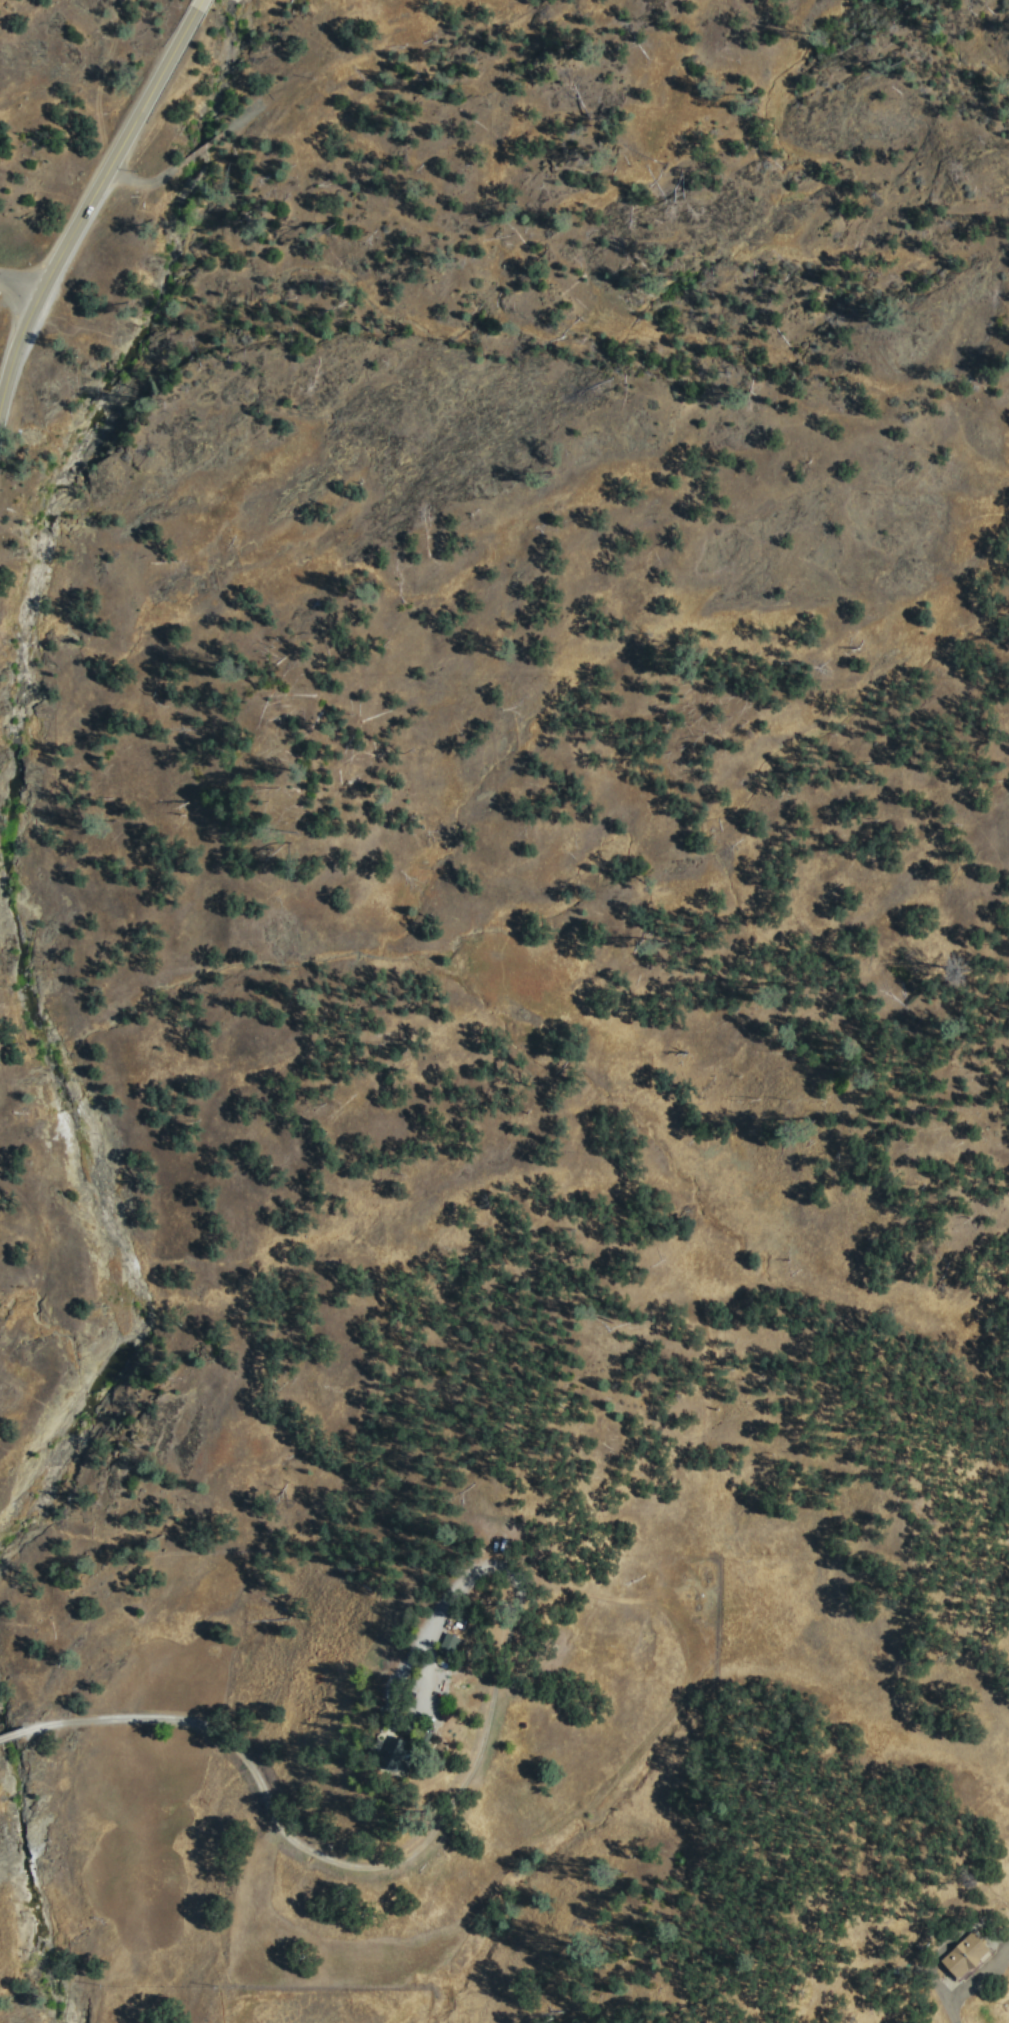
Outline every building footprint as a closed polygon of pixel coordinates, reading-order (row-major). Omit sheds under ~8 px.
[(470,1635),(458,1630),(451,1648),(463,1652),(470,1635)] [(400,1732),(388,1760),(406,1769),(419,1741),(400,1732)] [(996,1949),(977,1929),(945,1959),(963,1979),(996,1949)]
